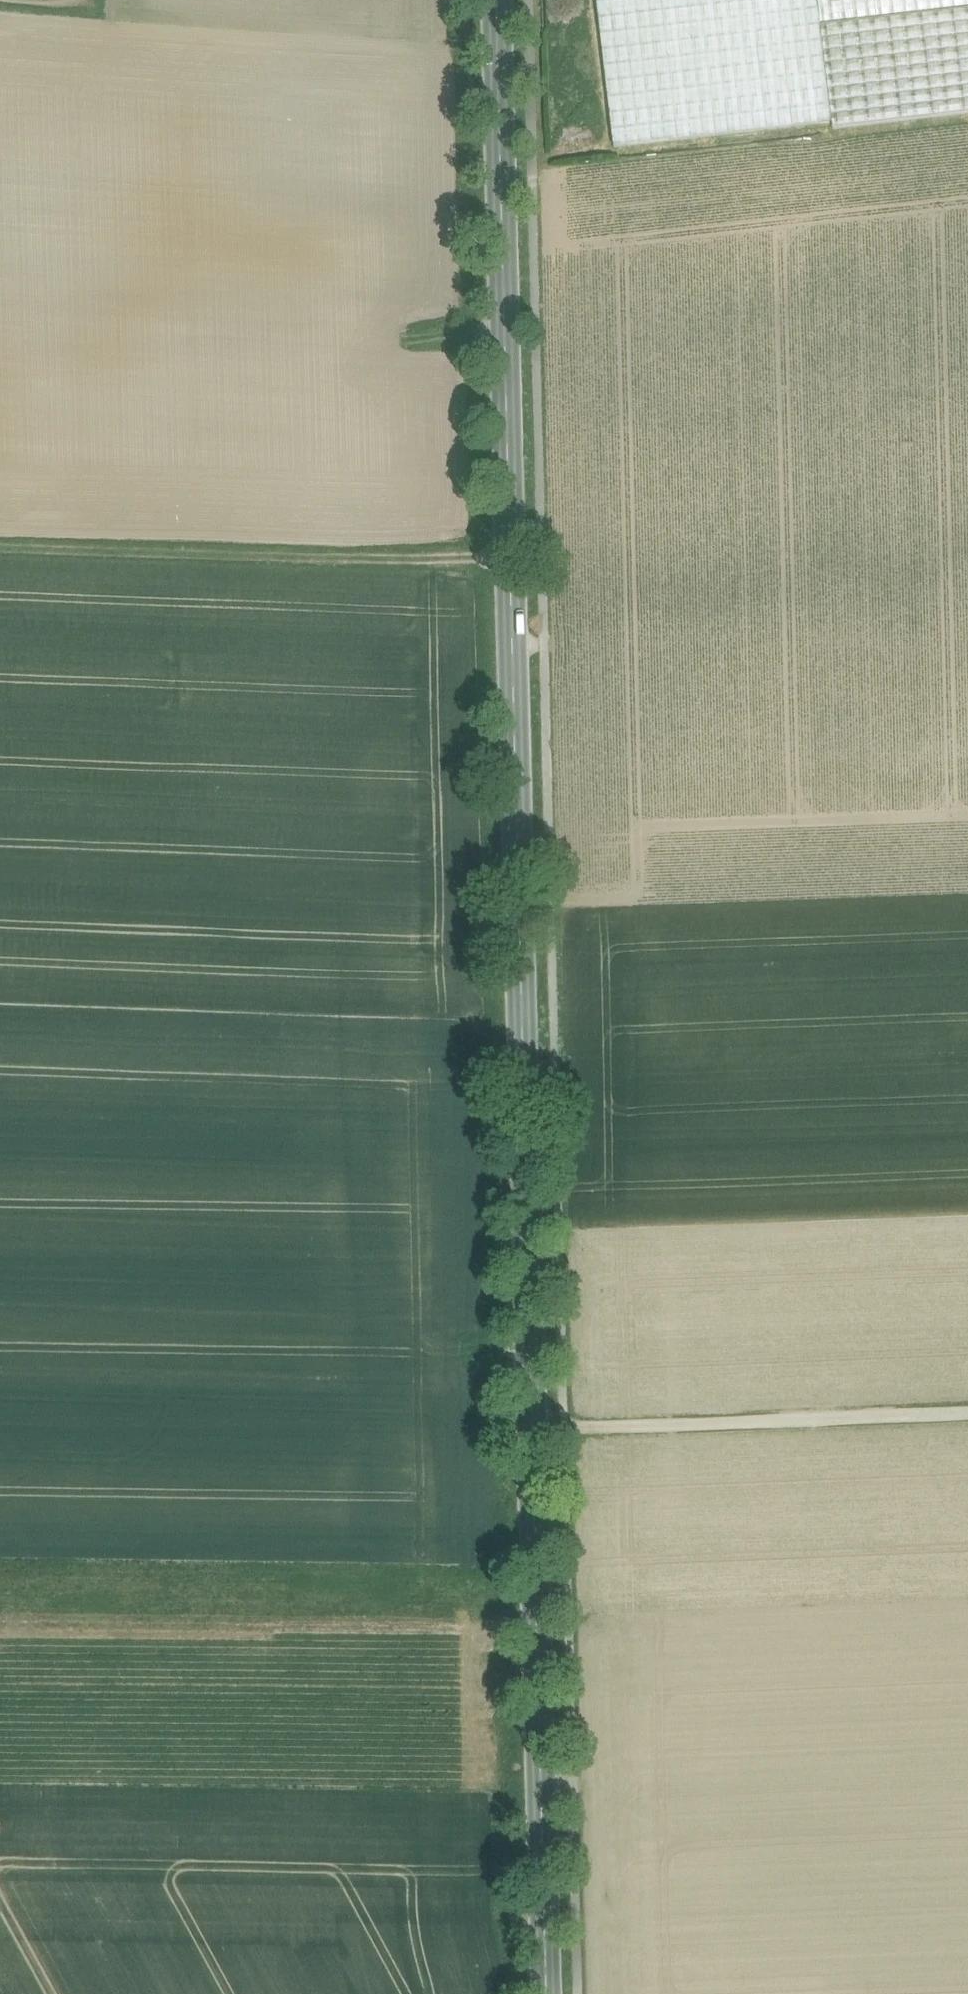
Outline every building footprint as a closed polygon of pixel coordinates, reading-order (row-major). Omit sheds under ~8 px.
[(614,148),(832,122),(821,27),(821,25),(818,0),(597,0),(614,148)] [(821,25),(967,7),(967,0),(818,0),(821,25)] [(821,25),(821,27),(832,122),(832,123),(833,129),(967,113),(967,7),(821,25)]
